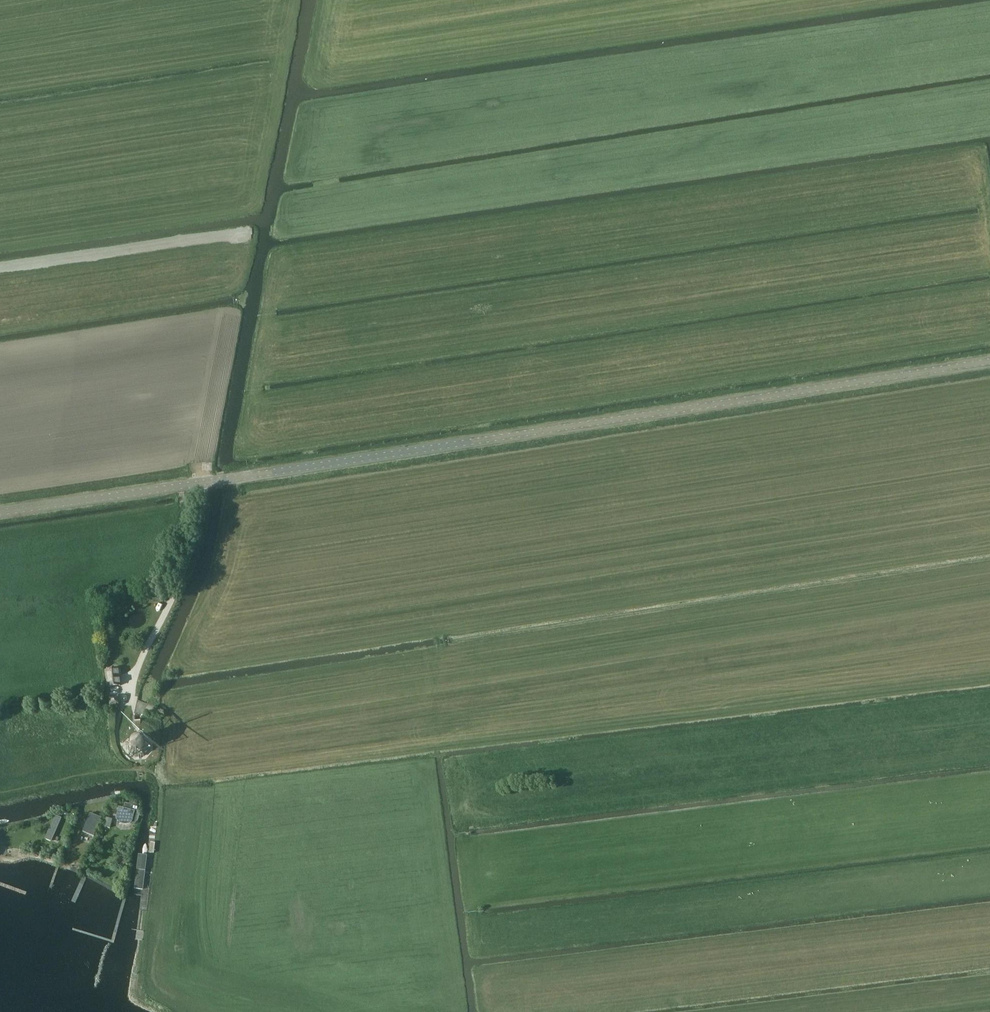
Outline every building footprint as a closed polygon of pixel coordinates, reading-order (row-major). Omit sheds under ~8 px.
[(122,687),(121,672),(106,673),(107,688),(122,687)] [(111,706),(120,705),(120,696),(111,697),(111,706)] [(144,755),(149,749),(148,742),(143,736),(135,737),(129,743),(130,751),(136,756),(144,755)] [(119,807),(116,818),(117,819),(118,821),(120,822),(121,823),(122,823),(123,823),(125,824),(126,824),(127,824),(128,824),(129,823),(130,823),(132,822),(132,821),(137,822),(140,807),(125,803),(124,808),(119,807)] [(91,813),(84,832),(94,836),(101,818),(91,813)] [(62,818),(55,816),(45,839),(51,842),(62,818)] [(105,817),(103,826),(110,828),(112,819),(105,817)] [(140,855),(136,890),(145,891),(149,856),(140,855)] [(119,858),(117,866),(127,869),(129,860),(119,858)]
